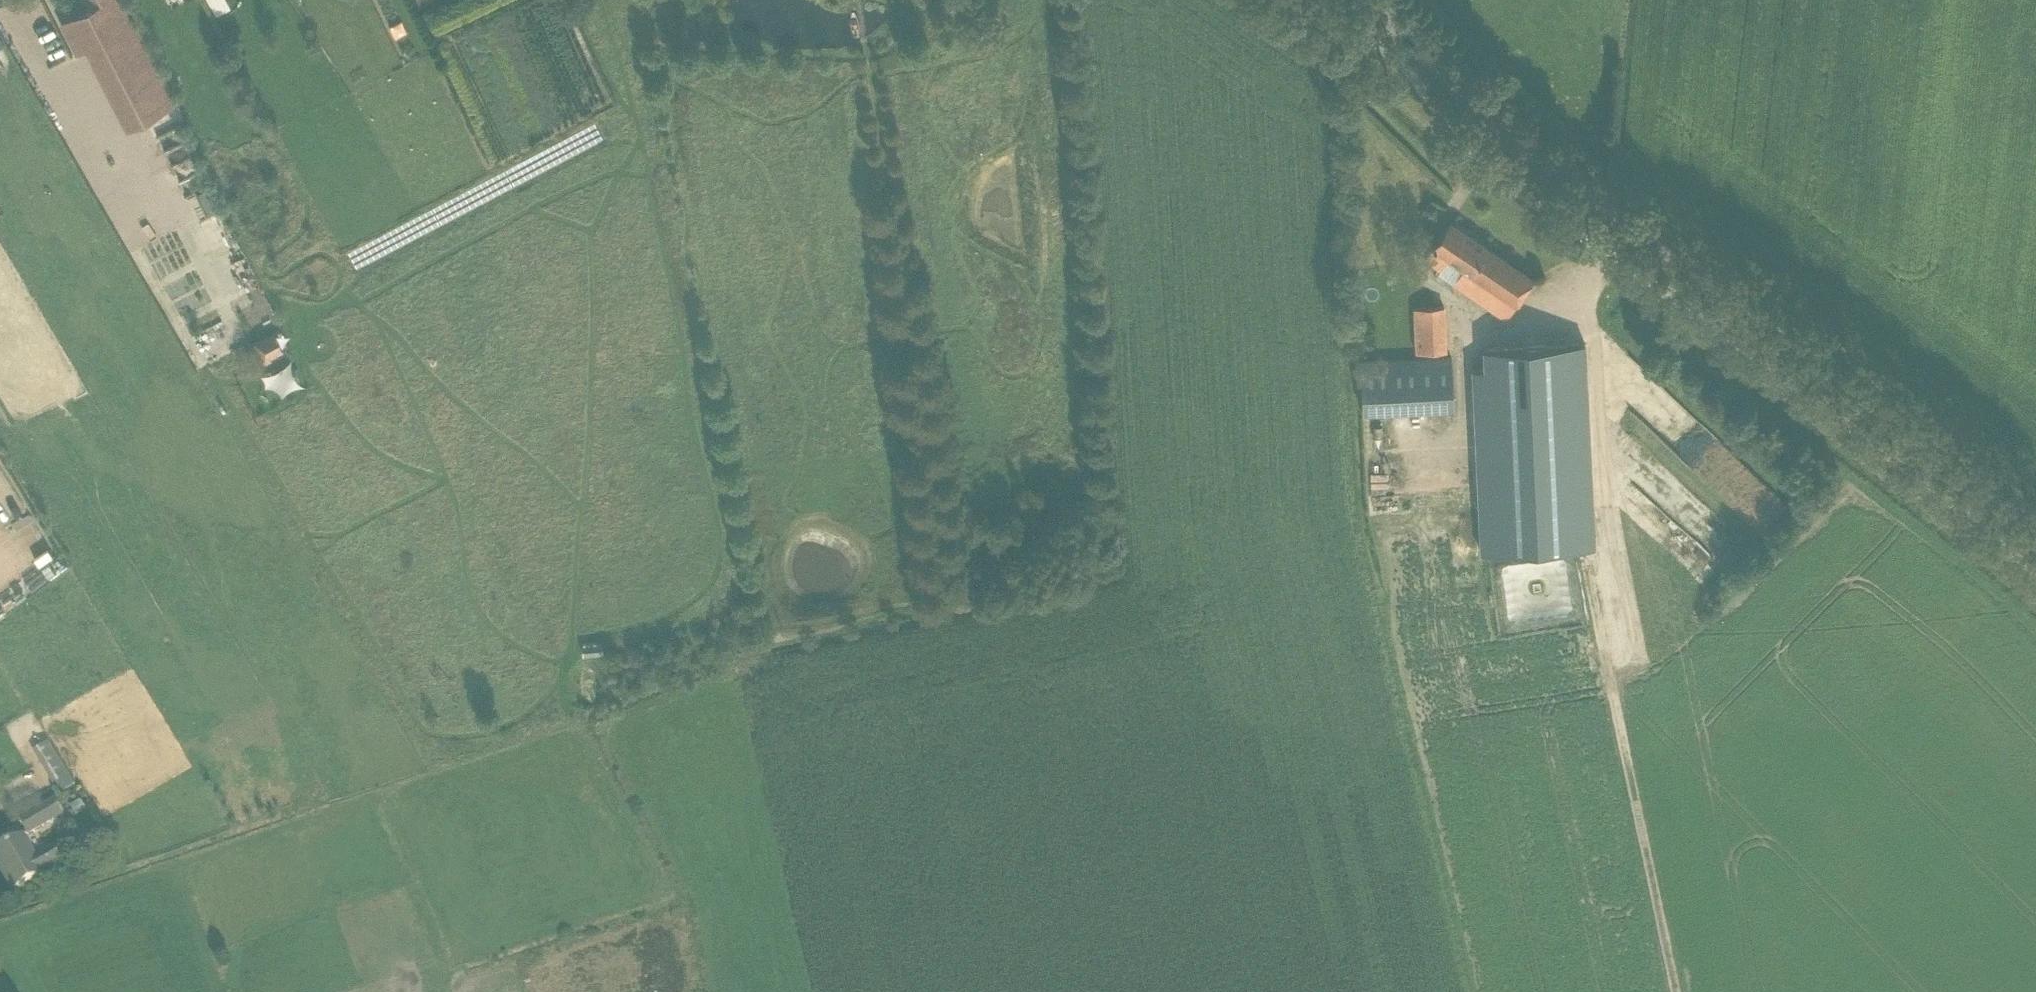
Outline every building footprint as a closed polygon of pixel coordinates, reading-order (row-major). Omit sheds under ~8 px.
[(90,45),(123,111),(169,87),(137,25),(133,27),(119,0),(83,0),(87,8),(61,22),(77,52),(90,45)] [(1533,277),(1450,221),(1425,258),(1440,268),(1437,272),(1452,282),(1505,318),(1533,277)] [(1447,348),(1445,305),(1412,307),(1415,351),(1447,348)] [(265,359),(283,349),(272,330),(254,340),(265,359)] [(1485,360),(1471,360),(1481,550),(1596,545),(1586,342),(1485,347),(1485,360)] [(1453,407),(1451,356),(1361,361),(1364,411),(1453,407)] [(69,776),(47,743),(31,753),(53,787),(69,776)] [(85,810),(81,801),(70,806),(75,815),(85,810)] [(20,821),(27,834),(61,815),(54,802),(20,821)] [(3,875),(11,890),(36,876),(36,875),(59,862),(51,849),(35,858),(24,836),(0,850),(0,861),(7,873),(3,875)]
